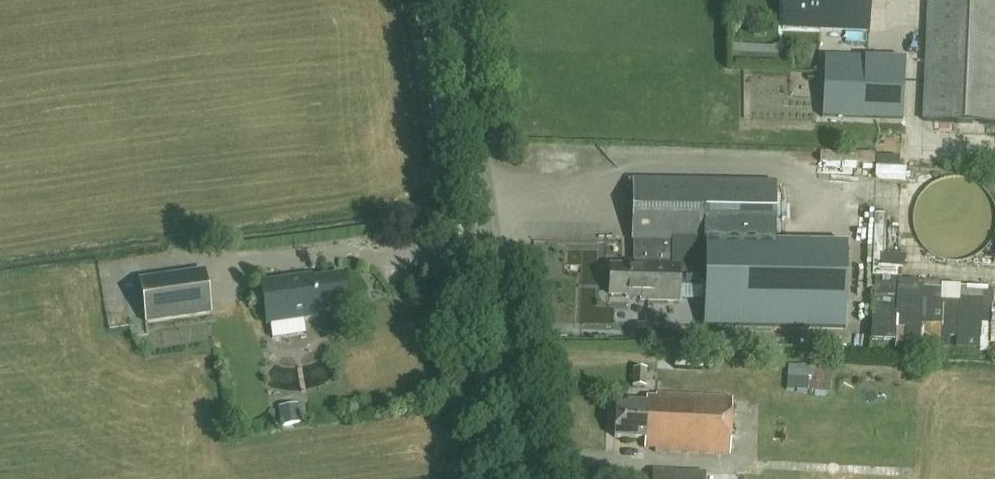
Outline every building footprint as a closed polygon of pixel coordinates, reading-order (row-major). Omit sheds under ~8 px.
[(783,26),(870,30),(871,0),(784,0),(783,26)] [(924,119),(994,122),(994,0),(928,0),(924,119)] [(905,74),(905,46),(820,43),(819,72),(905,74)] [(877,175),(909,176),(910,159),(877,158),(877,175)] [(634,181),(633,240),(635,240),(634,263),(633,263),(633,267),(610,266),(609,294),(626,295),(626,298),(641,298),(640,300),(680,301),(680,287),(704,288),(703,302),(733,303),(734,242),(776,243),(777,182),(634,181)] [(210,314),(203,270),(140,279),(146,323),(210,314)] [(922,273),(922,282),(949,283),(949,274),(922,273)] [(300,278),(261,284),(267,323),(317,316),(316,312),(346,307),(342,276),(301,282),(300,278)] [(945,314),(945,292),(935,292),(935,314),(945,314)] [(951,292),(951,331),(980,331),(980,348),(993,347),(992,314),(982,314),(982,292),(951,292)] [(900,298),(900,308),(922,308),(922,298),(900,298)] [(938,337),(938,318),(922,318),(922,337),(938,337)] [(833,367),(789,364),(785,389),(831,392),(833,367)] [(648,368),(634,367),(633,386),(647,387),(648,368)] [(615,404),(613,437),(645,439),(644,447),(657,448),(656,450),(730,454),(733,398),(657,393),(657,396),(646,396),(646,402),(628,401),(627,404),(615,404)] [(282,426),(301,423),(298,404),(279,407),(282,426)] [(652,469),(652,478),(706,478),(707,471),(652,469)]
